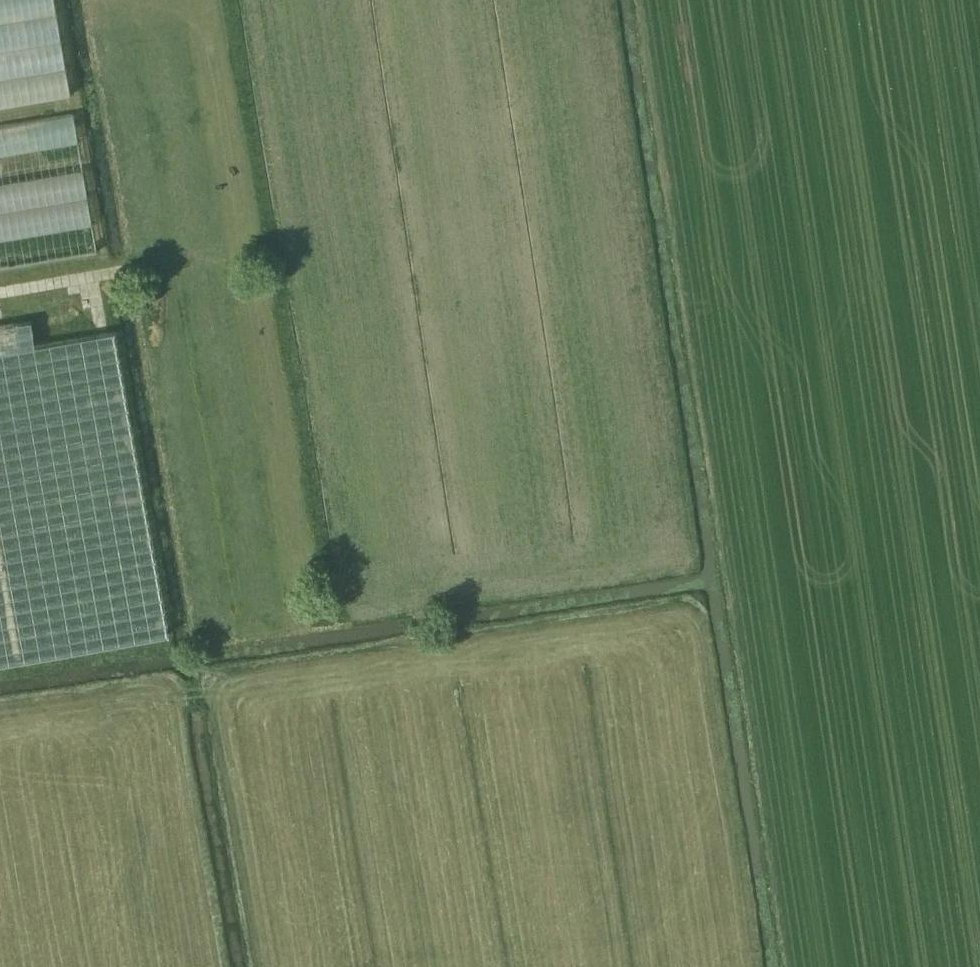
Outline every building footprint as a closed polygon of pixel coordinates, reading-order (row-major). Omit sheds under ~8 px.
[(67,96),(54,0),(0,0),(0,106),(67,96)] [(95,252),(74,114),(0,125),(0,266),(95,252)] [(167,634),(114,331),(35,344),(30,319),(0,324),(0,664),(167,634)]
